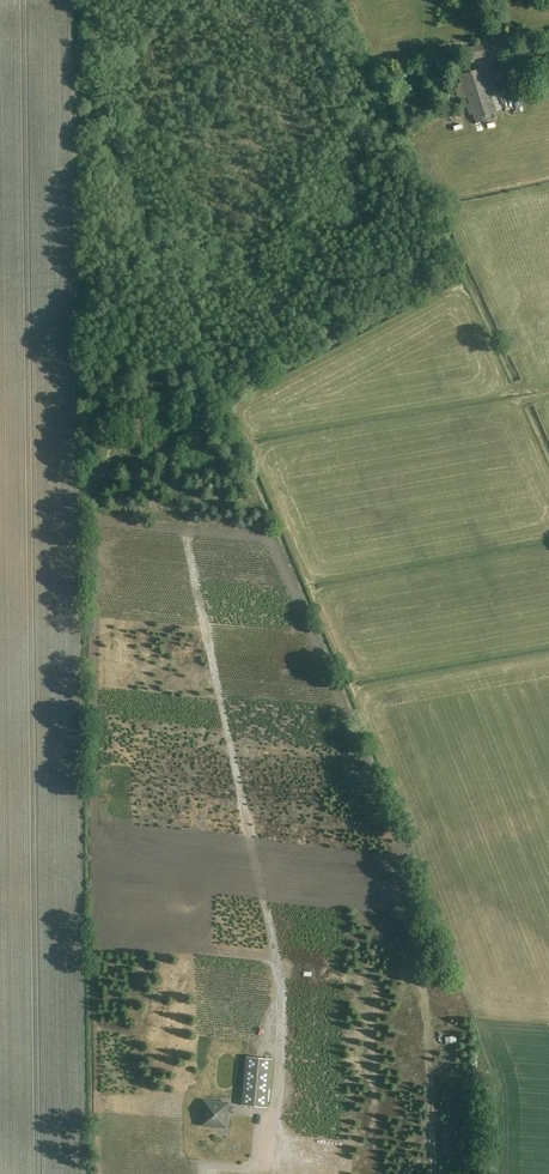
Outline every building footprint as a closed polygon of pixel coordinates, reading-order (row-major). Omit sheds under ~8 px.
[(470,42),(476,40),(473,31),(467,33),(470,42)] [(492,67),(498,84),(528,74),(522,57),(492,67)] [(454,77),(466,122),(492,115),(480,70),(454,77)] [(266,1108),(271,1059),(246,1057),(241,1106),(266,1108)] [(225,1128),(227,1104),(204,1102),(201,1125),(225,1128)]
